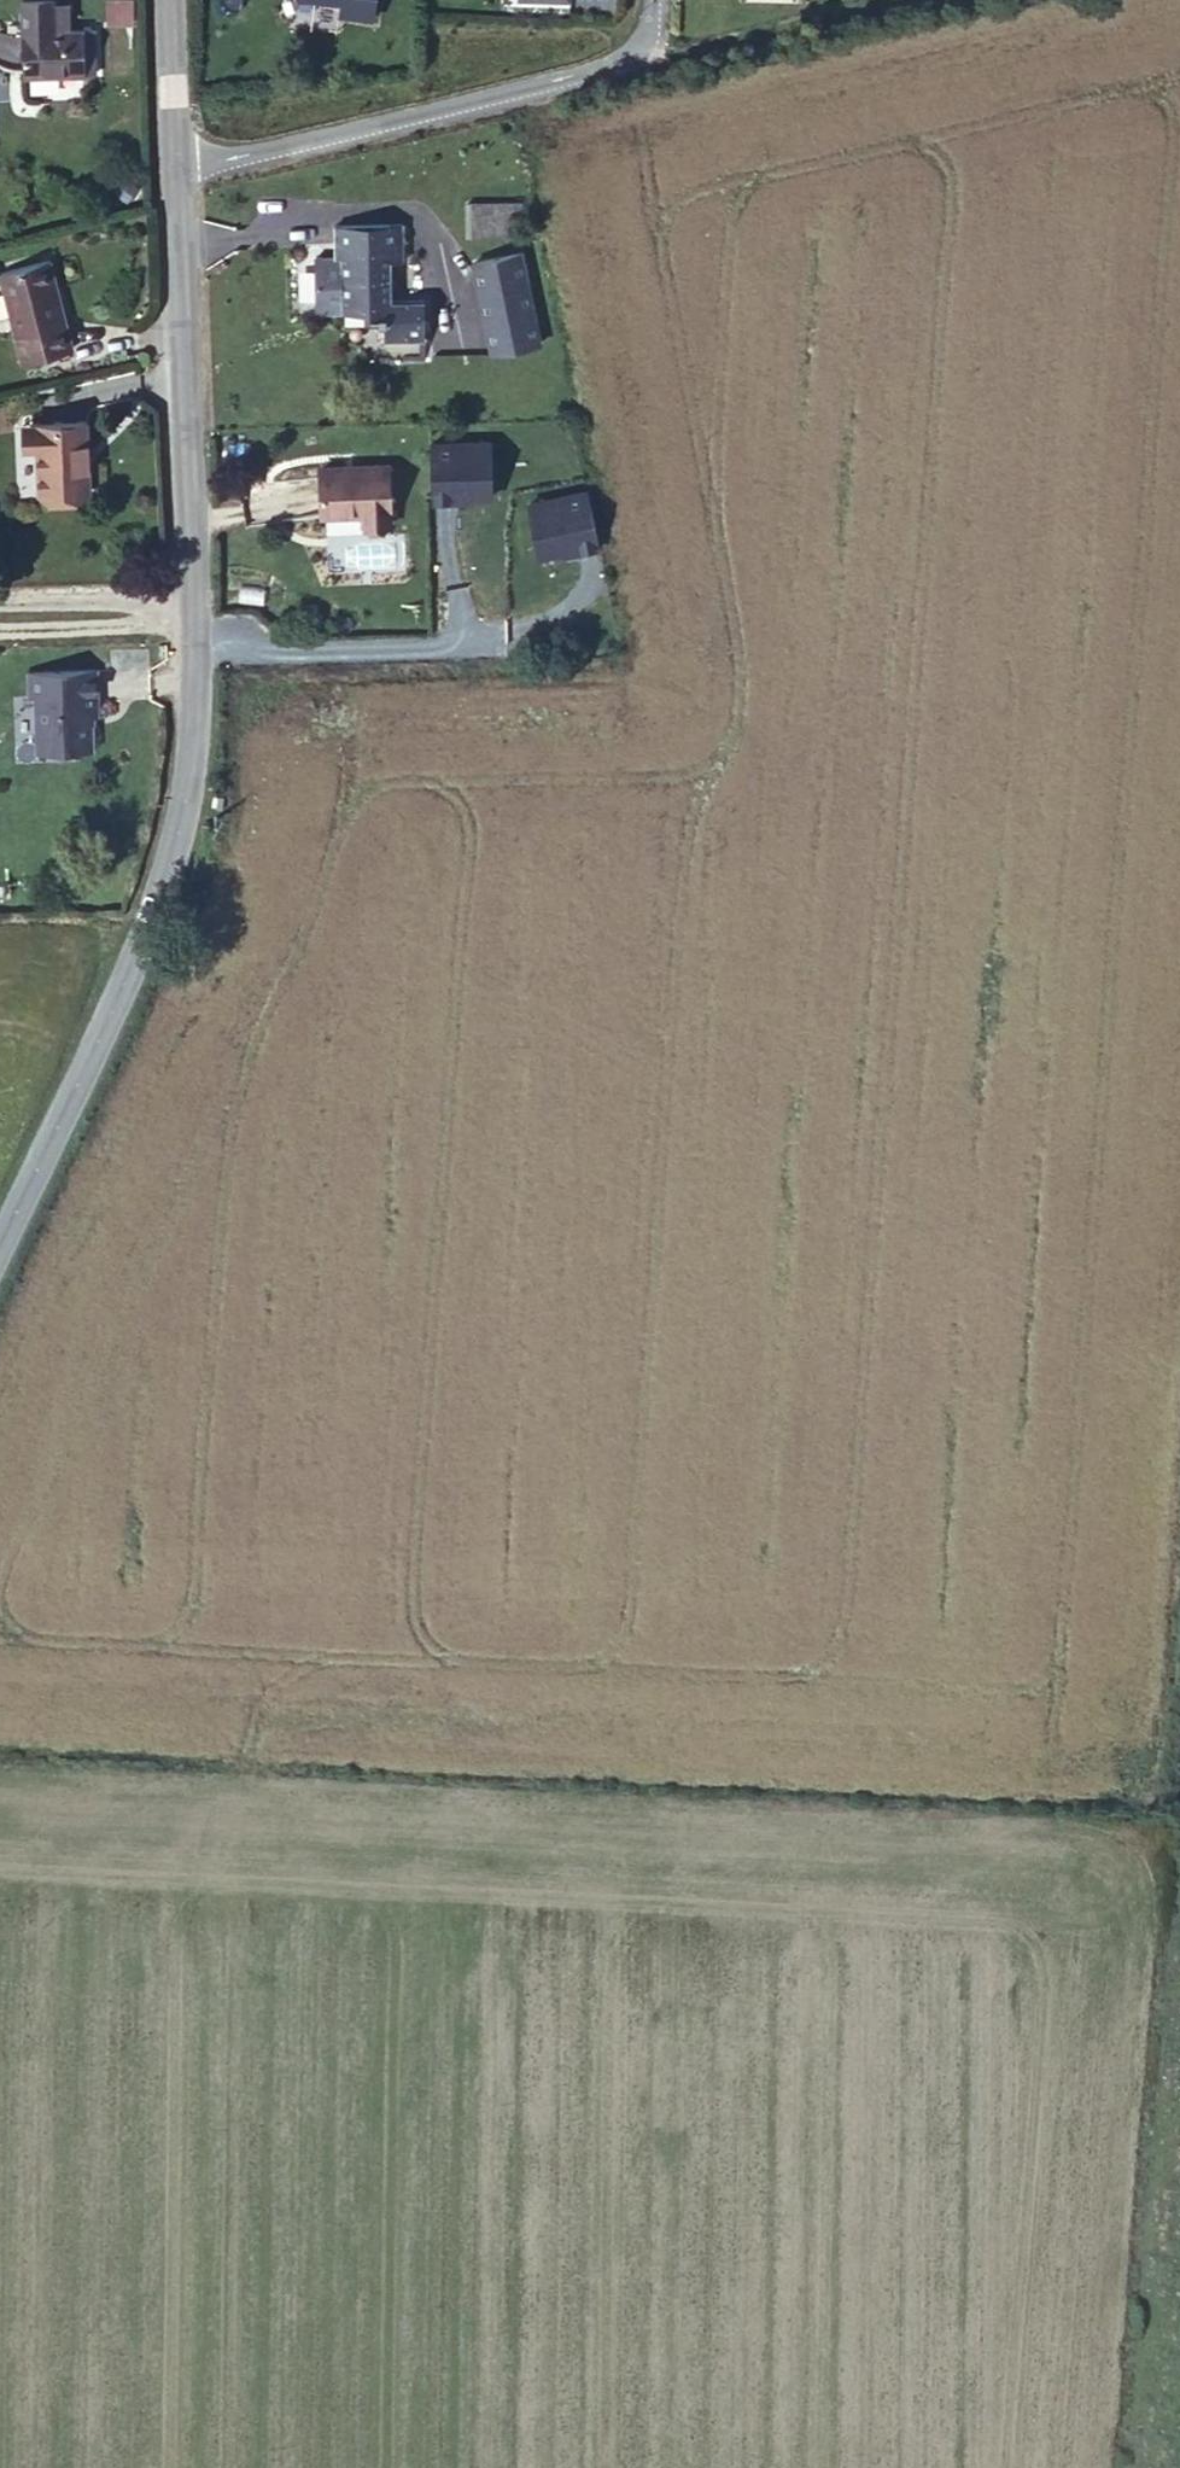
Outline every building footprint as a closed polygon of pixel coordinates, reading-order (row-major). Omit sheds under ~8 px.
[(61,15),(59,0),(10,0),(10,16),(19,18),(61,15)] [(132,0),(107,0),(108,19),(133,19),(132,0)] [(375,12),(376,0),(301,0),(339,1),(338,9),(375,12)] [(88,14),(77,15),(78,59),(88,59),(88,14)] [(77,15),(61,15),(19,18),(20,61),(78,59),(77,15)] [(20,61),(19,18),(10,16),(10,59),(20,61)] [(456,232),(510,232),(510,201),(456,201),(456,232)] [(381,237),(395,229),(396,214),(329,215),(327,246),(309,246),(309,303),(330,304),(330,295),(356,296),(356,315),(372,316),(371,334),(411,335),(411,293),(382,292),(382,255),(381,237)] [(395,254),(395,229),(381,237),(382,255),(395,254)] [(2,257),(24,351),(73,339),(51,245),(2,257)] [(481,350),(528,341),(509,250),(462,261),(481,350)] [(30,419),(28,419),(28,447),(32,447),(36,486),(86,485),(84,416),(30,419)] [(28,447),(28,419),(17,419),(17,447),(28,447)] [(375,460),(308,464),(310,509),(349,508),(349,515),(378,513),(375,460)] [(83,671),(12,672),(13,695),(20,695),(20,752),(74,753),(72,718),(82,719),(83,671)]
